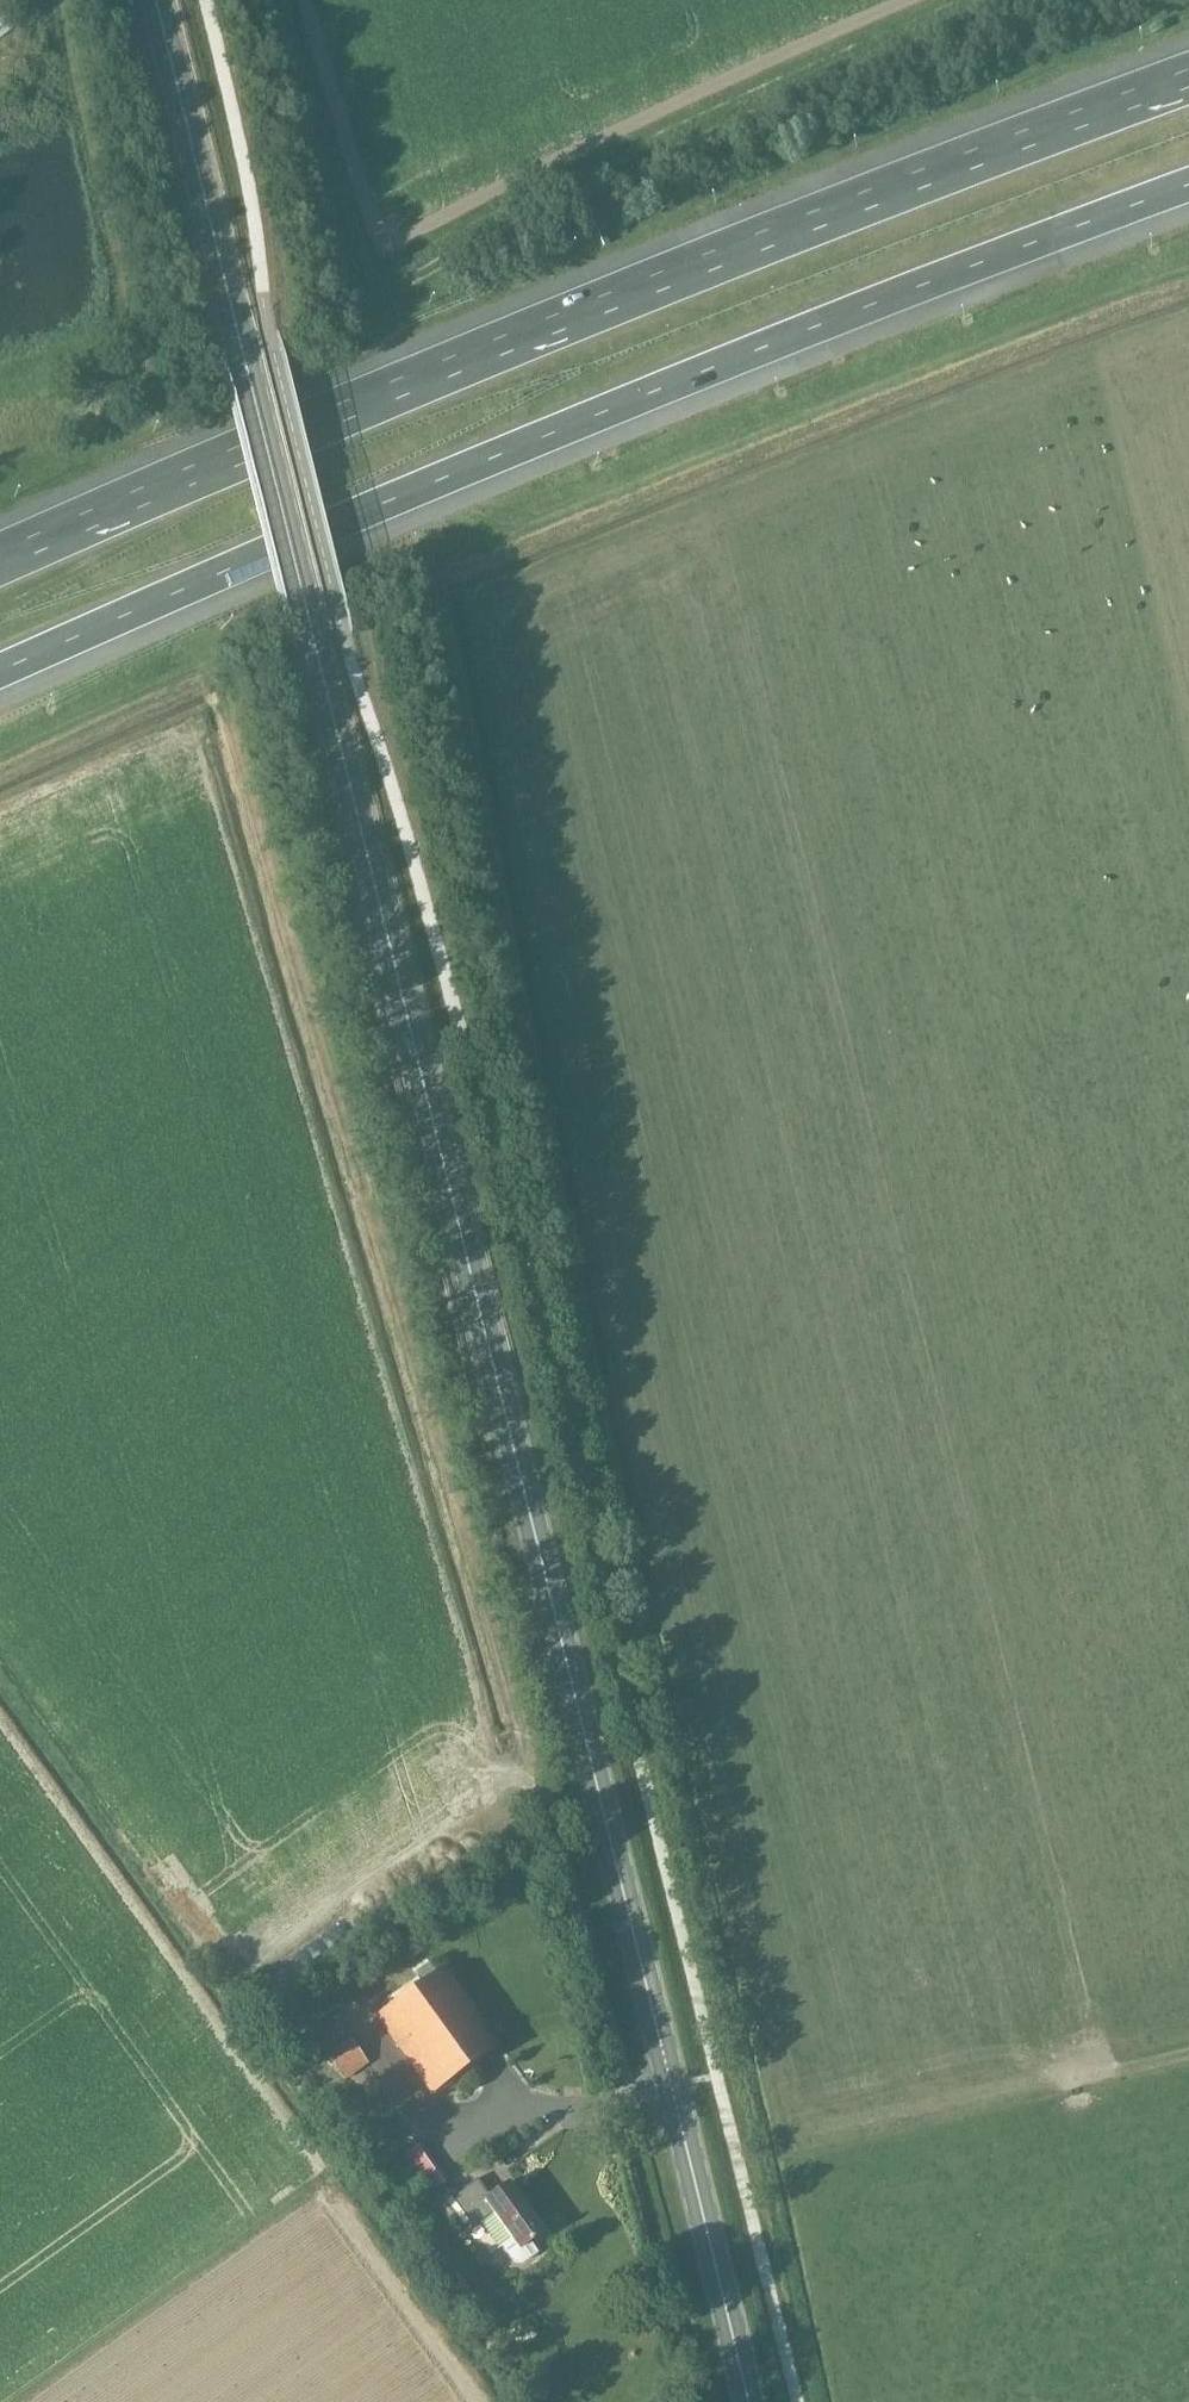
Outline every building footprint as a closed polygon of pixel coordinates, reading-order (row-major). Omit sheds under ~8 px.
[(431,2093),(499,2044),(444,1968),(376,2016),(431,2093)] [(350,2039),(327,2056),(343,2079),(367,2063),(350,2039)] [(417,2147),(398,2162),(431,2202),(450,2186),(417,2147)] [(508,2183),(490,2196),(476,2178),(450,2197),(472,2228),(493,2213),(512,2238),(496,2250),(504,2261),(509,2257),(517,2263),(527,2260),(531,2265),(541,2257),(530,2241),(543,2231),(516,2194),(508,2183)]
